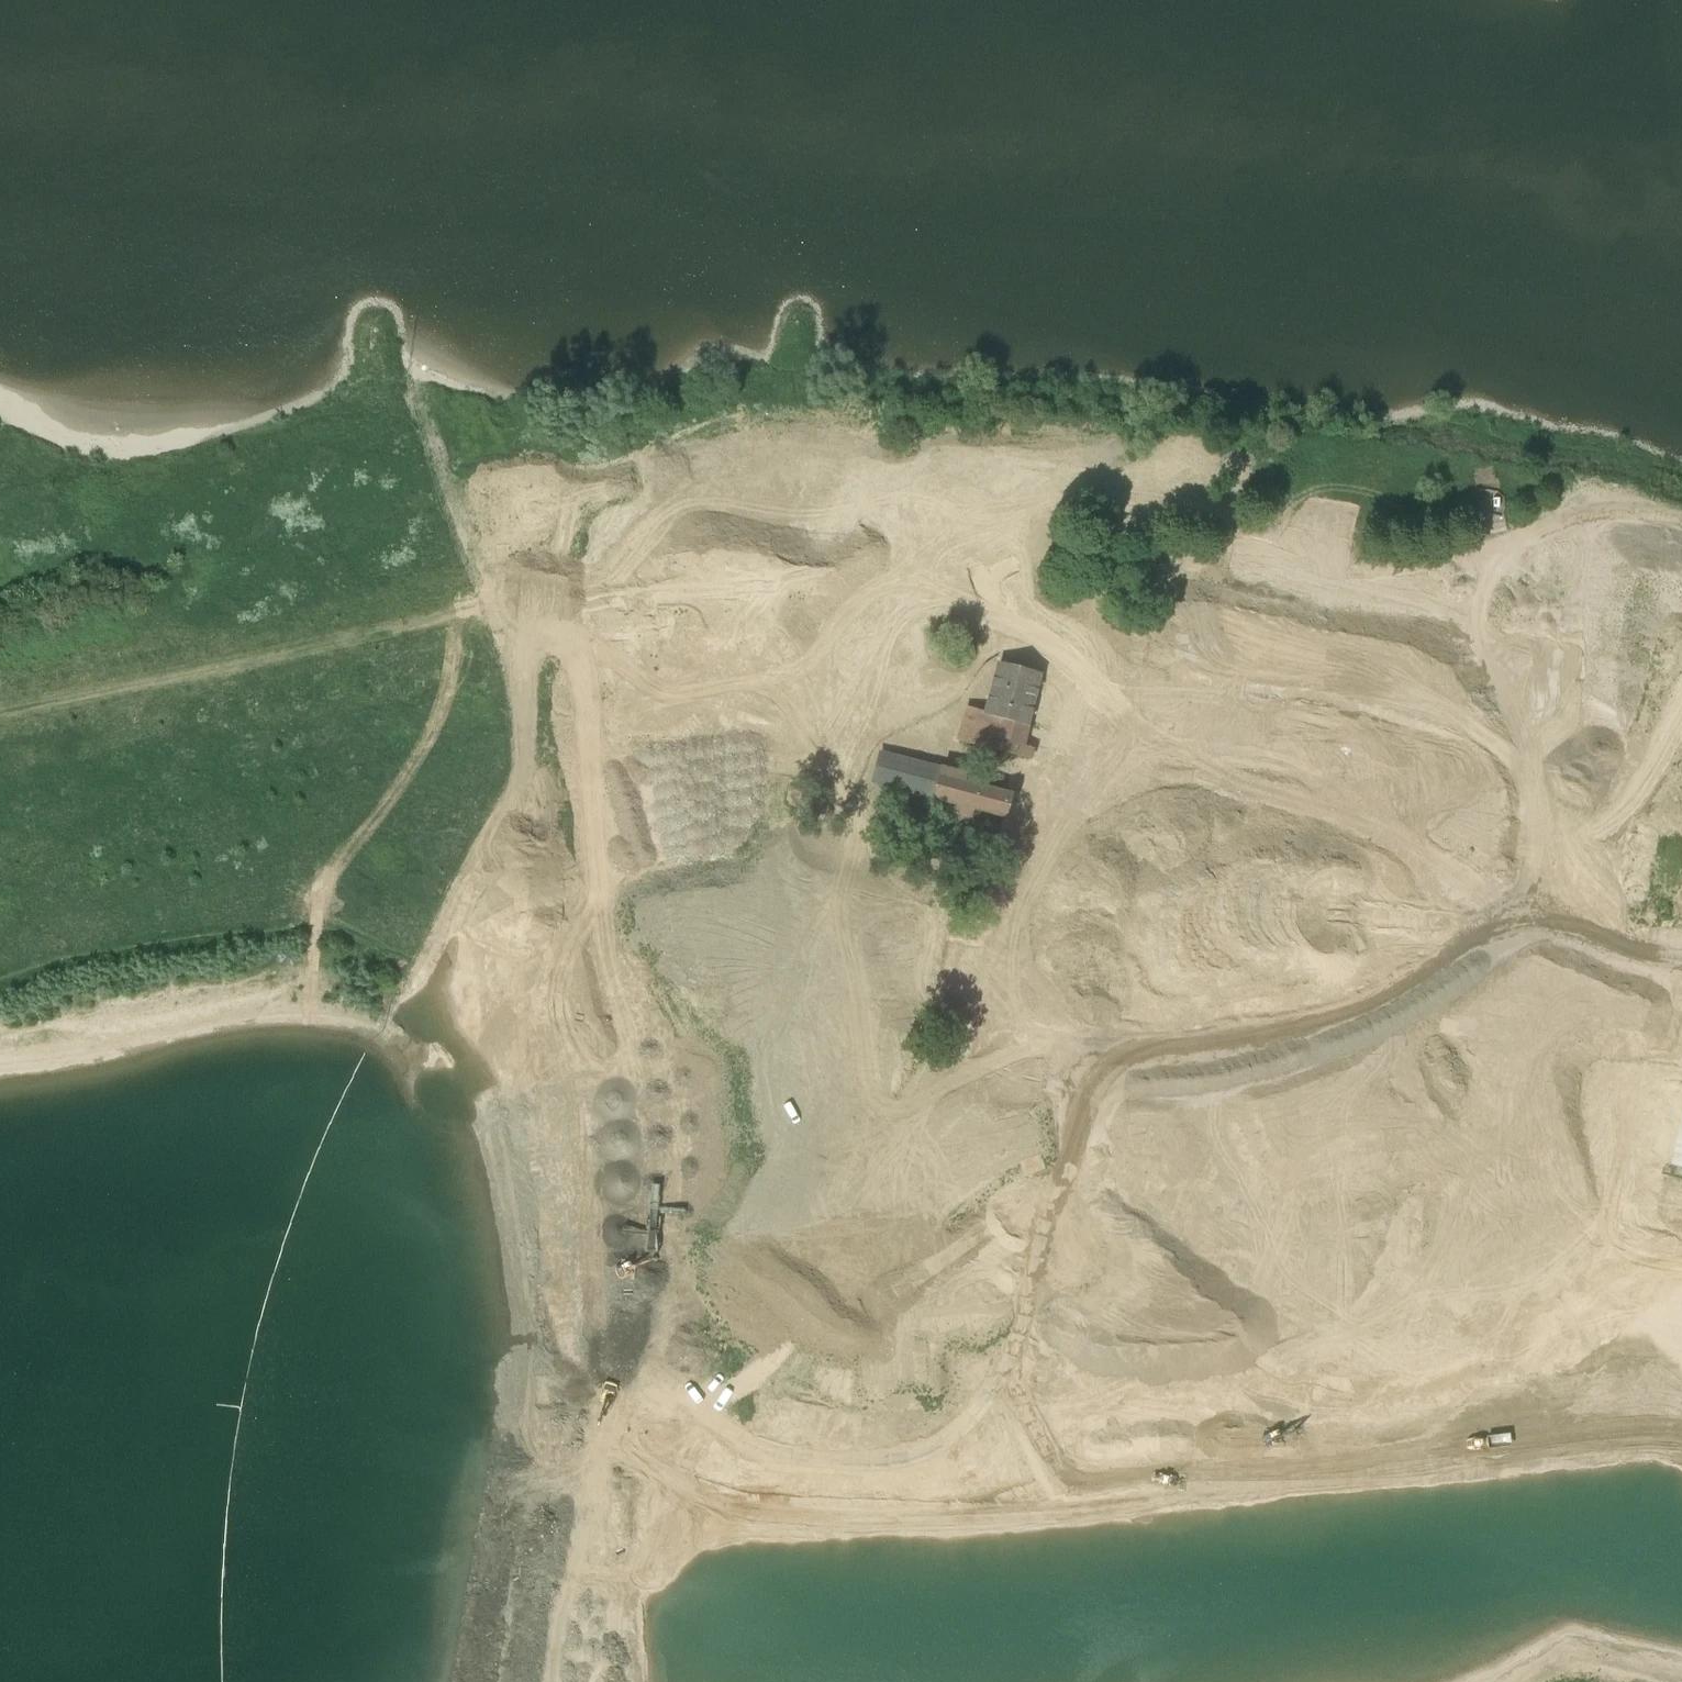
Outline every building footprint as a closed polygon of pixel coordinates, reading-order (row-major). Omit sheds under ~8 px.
[(969,708),(966,722),(962,739),(976,743),(975,746),(1020,757),(1021,755),(1029,757),(1032,747),(1024,745),(1030,725),(1041,678),(997,666),(985,711),(969,708)] [(964,772),(885,751),(876,786),(955,805),(955,804),(1005,817),(1012,792),(962,780),(964,772)] [(1673,1165),(1681,1168),(1681,1135),(1673,1165)]
